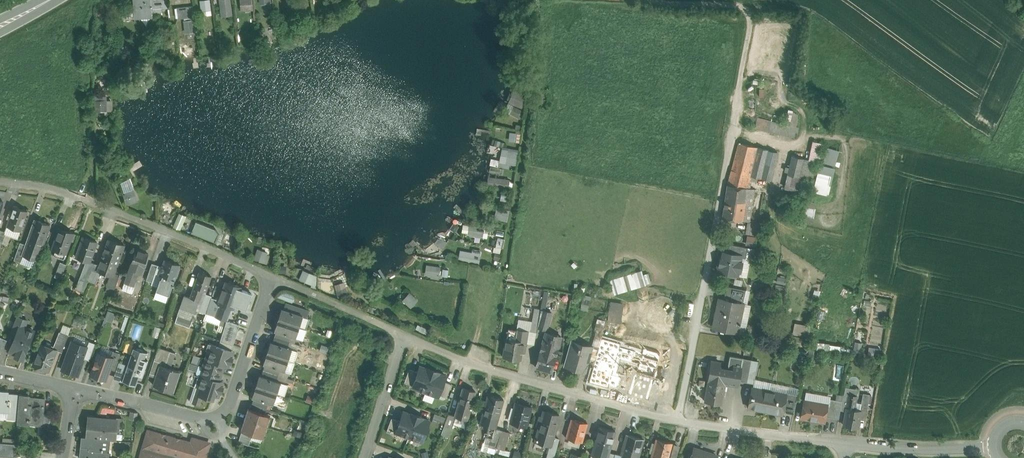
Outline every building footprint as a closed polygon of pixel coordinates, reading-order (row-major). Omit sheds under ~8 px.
[(134,11),(135,18),(151,16),(151,7),(152,7),(152,6),(151,6),(150,0),(133,0),(134,11)] [(202,15),(211,14),(210,0),(200,0),(202,15)] [(220,15),(232,15),(231,0),(219,0),(220,15)] [(241,10),(253,9),(252,0),(240,0),(241,10)] [(195,19),(184,20),(185,32),(197,31),(195,19)] [(515,91),(510,102),(522,107),(527,95),(515,91)] [(95,100),(95,112),(107,111),(107,100),(95,100)] [(524,111),(513,106),(510,113),(521,118),(524,111)] [(770,121),(758,119),(755,128),(768,131),(770,121)] [(796,127),(770,121),(768,131),(794,137),(796,127)] [(808,160),(803,158),(798,177),(788,174),(784,187),(804,192),(807,179),(816,182),(818,172),(819,169),(832,173),(834,164),(823,161),(827,145),(812,141),(808,160)] [(739,143),(727,185),(746,188),(747,186),(749,179),(750,180),(751,176),(760,178),(767,150),(739,143)] [(519,151),(507,149),(505,162),(505,163),(510,164),(517,165),(519,151)] [(498,167),(509,169),(510,164),(505,163),(505,162),(499,160),(498,167)] [(510,179),(491,176),(489,185),(509,187),(510,179)] [(746,188),(727,185),(722,219),(741,223),(746,188)] [(127,205),(138,201),(134,189),(123,193),(127,205)] [(804,196),(794,193),(792,200),(806,203),(808,198),(804,197),(804,196)] [(28,211),(14,206),(7,226),(20,231),(28,211)] [(805,206),(804,214),(813,215),(814,208),(805,206)] [(509,211),(498,208),(496,218),(507,220),(509,211)] [(175,224),(181,227),(185,218),(179,215),(175,224)] [(26,244),(22,255),(23,255),(34,259),(40,244),(42,245),(50,224),(36,219),(26,244)] [(193,221),(190,233),(214,240),(218,229),(193,221)] [(746,222),(746,233),(754,233),(754,222),(746,222)] [(478,236),(480,227),(469,225),(468,234),(478,236)] [(73,233),(59,228),(52,249),(55,250),(53,255),(64,259),(72,237),(73,233)] [(97,242),(83,237),(76,257),(86,261),(90,262),(97,242)] [(124,245),(108,239),(101,260),(105,261),(102,270),(112,273),(114,274),(114,273),(124,245)] [(20,242),(14,259),(21,262),(23,255),(22,255),(26,244),(20,242)] [(748,247),(730,244),(728,253),(741,255),(740,257),(746,258),(748,247)] [(148,253),(136,249),(127,274),(127,275),(139,279),(148,253)] [(254,259),(267,264),(271,254),(257,249),(254,259)] [(477,263),(479,254),(472,253),(460,251),(459,260),(477,263)] [(728,253),(724,252),(723,258),(720,258),(717,271),(728,273),(727,275),(736,277),(736,275),(737,275),(738,270),(740,271),(742,263),(739,262),(740,257),(741,255),(728,253)] [(75,261),(69,258),(66,264),(67,265),(64,272),(71,274),(73,269),(75,261)] [(180,265),(165,259),(159,274),(162,275),(161,278),(160,278),(156,290),(169,295),(173,284),(173,285),(174,284),(173,284),(174,280),(180,265)] [(90,262),(86,261),(75,288),(83,292),(88,281),(94,263),(90,262)] [(66,264),(60,262),(54,277),(61,279),(64,272),(67,265),(66,264)] [(94,263),(88,281),(96,283),(100,272),(97,271),(99,265),(94,263)] [(152,263),(146,280),(152,282),(158,265),(152,263)] [(439,277),(441,267),(427,265),(425,275),(439,277)] [(311,287),(316,289),(318,276),(303,270),(299,279),(312,285),(311,287)] [(127,274),(120,272),(119,274),(120,275),(115,288),(122,290),(125,282),(137,286),(139,279),(127,275),(127,274)] [(211,276),(199,272),(190,298),(199,301),(203,290),(206,291),(211,276)] [(114,274),(112,273),(107,286),(115,289),(115,288),(120,275),(119,274),(114,273),(114,274)] [(611,281),(615,293),(644,285),(641,273),(611,281)] [(218,300),(217,304),(219,304),(215,316),(221,319),(221,318),(233,284),(226,281),(225,281),(218,300)] [(344,282),(335,284),(338,297),(348,294),(344,282)] [(233,284),(221,318),(221,319),(227,321),(229,314),(232,315),(234,311),(233,311),(234,309),(233,309),(241,287),(233,284)] [(746,290),(726,286),(724,299),(743,303),(746,290)] [(418,300),(409,293),(402,301),(411,308),(418,300)] [(206,294),(200,312),(206,313),(211,298),(212,296),(206,294)] [(190,298),(184,295),(180,307),(195,313),(199,301),(190,298)] [(218,300),(211,298),(206,313),(215,316),(219,304),(217,304),(218,300)] [(724,299),(720,298),(713,327),(737,332),(743,303),(724,299)] [(625,303),(612,301),(606,330),(620,333),(625,303)] [(309,310),(285,303),(283,309),(303,315),(303,316),(307,317),(309,310)] [(195,313),(180,307),(177,316),(192,321),(195,313)] [(283,309),(281,308),(278,319),(299,326),(303,316),(303,315),(283,309)] [(552,312),(540,309),(539,317),(537,327),(547,330),(552,312)] [(25,319),(17,316),(11,329),(17,332),(20,325),(22,326),(25,319)] [(192,321),(177,316),(175,322),(190,328),(192,321)] [(533,316),(530,331),(536,332),(537,327),(539,317),(533,316)] [(235,326),(226,323),(227,321),(221,319),(219,324),(225,326),(220,340),(220,341),(230,344),(235,326)] [(299,326),(278,319),(274,330),(276,331),(291,336),(303,340),(307,328),(299,326)] [(796,321),(793,333),(807,336),(809,325),(796,321)] [(22,326),(20,325),(17,332),(10,350),(16,353),(15,357),(22,360),(34,331),(22,326)] [(516,331),(509,330),(507,338),(506,338),(503,357),(520,360),(522,347),(525,348),(526,343),(528,331),(528,330),(517,329),(516,331)] [(59,331),(53,348),(57,350),(56,350),(62,352),(68,335),(59,331)] [(291,336),(276,331),(274,336),(289,341),(291,336)] [(530,331),(528,331),(526,343),(534,344),(536,332),(530,331)] [(561,336),(546,332),(536,367),(551,371),(557,349),(558,349),(562,337),(561,337),(561,336)] [(289,341),(274,336),(272,342),(287,347),(289,341)] [(87,347),(72,341),(62,370),(77,376),(84,358),(88,347),(87,347)] [(95,343),(89,341),(87,347),(88,347),(84,358),(89,360),(95,343)] [(230,344),(220,341),(219,346),(231,350),(233,345),(230,344)] [(272,342),(270,341),(267,352),(288,359),(292,348),(287,347),(272,342)] [(580,343),(579,346),(578,346),(577,348),(571,346),(565,365),(582,370),(583,364),(586,365),(587,362),(591,349),(592,347),(580,343)] [(53,348),(42,344),(33,365),(48,371),(56,350),(57,350),(53,348)] [(219,346),(215,345),(215,346),(210,344),(207,350),(209,351),(207,358),(206,358),(203,366),(221,372),(224,365),(228,366),(229,362),(231,363),(233,358),(231,357),(233,351),(231,350),(219,346)] [(127,365),(122,381),(136,385),(139,375),(142,376),(148,360),(144,359),(147,352),(133,347),(127,365)] [(598,350),(591,349),(587,362),(594,364),(597,354),(598,350)] [(617,352),(604,349),(603,355),(615,359),(617,352)] [(179,371),(164,366),(170,351),(167,350),(161,365),(154,385),(172,392),(179,371)] [(121,354),(113,351),(111,357),(113,358),(110,369),(116,371),(117,367),(119,362),(121,354)] [(288,359),(267,352),(263,363),(265,364),(280,369),(284,370),(288,359)] [(111,357),(98,353),(90,375),(105,380),(110,369),(113,358),(111,357)] [(193,354),(190,361),(197,363),(200,356),(193,354)] [(597,354),(594,364),(594,365),(613,371),(616,359),(615,359),(603,355),(597,354)] [(743,358),(730,356),(728,368),(733,369),(733,365),(741,366),(743,358)] [(751,360),(743,358),(741,366),(739,381),(747,382),(751,360)] [(758,361),(751,360),(747,382),(754,383),(758,361)] [(709,380),(725,383),(738,386),(739,381),(741,366),(733,365),(733,369),(728,368),(720,367),(720,363),(711,361),(708,380),(709,380)] [(124,369),(117,367),(116,371),(113,379),(122,382),(122,381),(127,365),(125,364),(124,369)] [(280,369),(265,364),(263,370),(278,375),(280,369)] [(613,371),(594,365),(589,382),(608,387),(613,371)] [(221,372),(203,366),(200,376),(201,376),(197,387),(201,389),(199,395),(213,399),(214,395),(218,397),(220,391),(221,392),(223,387),(222,386),(223,382),(219,381),(221,372)] [(427,369),(420,366),(418,372),(413,385),(412,387),(425,391),(433,370),(427,368),(427,369)] [(418,372),(409,369),(404,382),(413,385),(418,372)] [(278,375),(263,370),(261,375),(276,380),(278,375)] [(439,372),(433,370),(425,391),(438,396),(439,394),(444,381),(446,376),(439,373),(439,372)] [(261,375),(259,375),(256,386),(277,393),(281,382),(276,380),(261,375)] [(725,383),(709,380),(705,402),(721,404),(723,390),(724,390),(725,383)] [(451,384),(444,381),(439,394),(447,397),(451,384)] [(277,393),(256,386),(252,397),(254,397),(269,402),(273,404),(277,393)] [(475,391),(463,387),(455,415),(454,416),(456,416),(467,420),(475,391)] [(857,390),(846,387),(844,394),(849,395),(856,396),(857,390)] [(769,391),(752,388),(748,407),(765,410),(769,391)] [(785,394),(769,391),(765,410),(782,414),(783,410),(786,394),(785,394)] [(0,392),(0,411),(8,412),(8,418),(18,419),(20,395),(8,394),(8,392),(0,392)] [(797,395),(785,392),(785,394),(786,394),(783,410),(794,412),(797,395)] [(870,394),(863,393),(860,407),(867,408),(870,394)] [(45,399),(29,398),(29,396),(20,395),(18,419),(18,423),(42,425),(43,414),(45,399)] [(504,399),(488,395),(480,420),(480,423),(489,426),(495,428),(496,428),(504,399)] [(860,411),(853,410),(856,396),(849,395),(844,425),(857,427),(860,411)] [(269,402),(254,397),(252,403),(262,406),(267,408),(269,402)] [(842,401),(830,399),(829,405),(827,405),(825,416),(838,418),(842,401)] [(827,405),(804,401),(801,417),(824,421),(825,416),(827,405)] [(252,403),(251,403),(249,408),(260,412),(262,406),(252,403)] [(531,407),(515,403),(510,422),(526,426),(531,407)] [(249,408),(248,408),(245,419),(266,426),(270,415),(260,412),(249,408)] [(410,414),(403,411),(400,421),(396,432),(409,437),(417,415),(411,413),(410,414)] [(559,415),(543,411),(535,441),(550,446),(551,446),(553,437),(559,415)] [(446,417),(434,413),(432,418),(444,423),(446,417)] [(50,414),(43,414),(42,425),(42,429),(49,429),(50,414)] [(455,415),(448,414),(444,426),(451,429),(456,416),(454,416),(455,415)] [(423,417),(417,415),(409,437),(422,441),(429,421),(423,418),(423,417)] [(101,439),(103,418),(89,417),(88,427),(87,437),(101,439)] [(103,418),(101,439),(110,439),(115,440),(116,425),(121,425),(122,418),(117,418),(116,419),(103,418)] [(400,421),(391,418),(386,431),(395,434),(396,432),(400,421)] [(587,423),(571,418),(566,438),(582,442),(587,423)] [(266,426),(245,419),(241,430),(242,430),(253,434),(263,437),(266,426)] [(495,428),(489,426),(485,437),(492,439),(495,428)] [(599,426),(591,455),(603,457),(608,457),(610,452),(615,431),(599,426)] [(496,428),(495,428),(492,439),(491,439),(498,441),(501,430),(496,428)] [(166,435),(166,434),(165,434),(165,436),(161,434),(161,433),(160,434),(148,430),(140,457),(204,457),(206,457),(209,445),(207,442),(195,438),(192,440),(190,445),(181,443),(182,440),(180,439),(180,438),(180,440),(175,439),(176,437),(175,437),(175,438),(166,435)] [(253,434),(242,430),(238,442),(249,445),(253,434)] [(509,432),(501,430),(498,441),(496,447),(505,450),(509,432)] [(627,434),(621,455),(621,457),(638,457),(643,439),(627,434)] [(87,437),(82,436),(80,457),(108,457),(110,439),(101,439),(87,437)] [(498,441),(491,439),(492,439),(485,437),(484,443),(490,444),(491,446),(496,448),(496,447),(498,441)] [(553,437),(551,446),(550,446),(547,457),(554,457),(559,439),(553,437)] [(656,438),(651,457),(653,457),(668,457),(672,443),(656,438)] [(16,444),(4,443),(3,455),(15,456),(16,444)] [(670,457),(676,457),(679,446),(673,445),(670,457)] [(694,448),(691,457),(716,457),(716,455),(694,448)]
